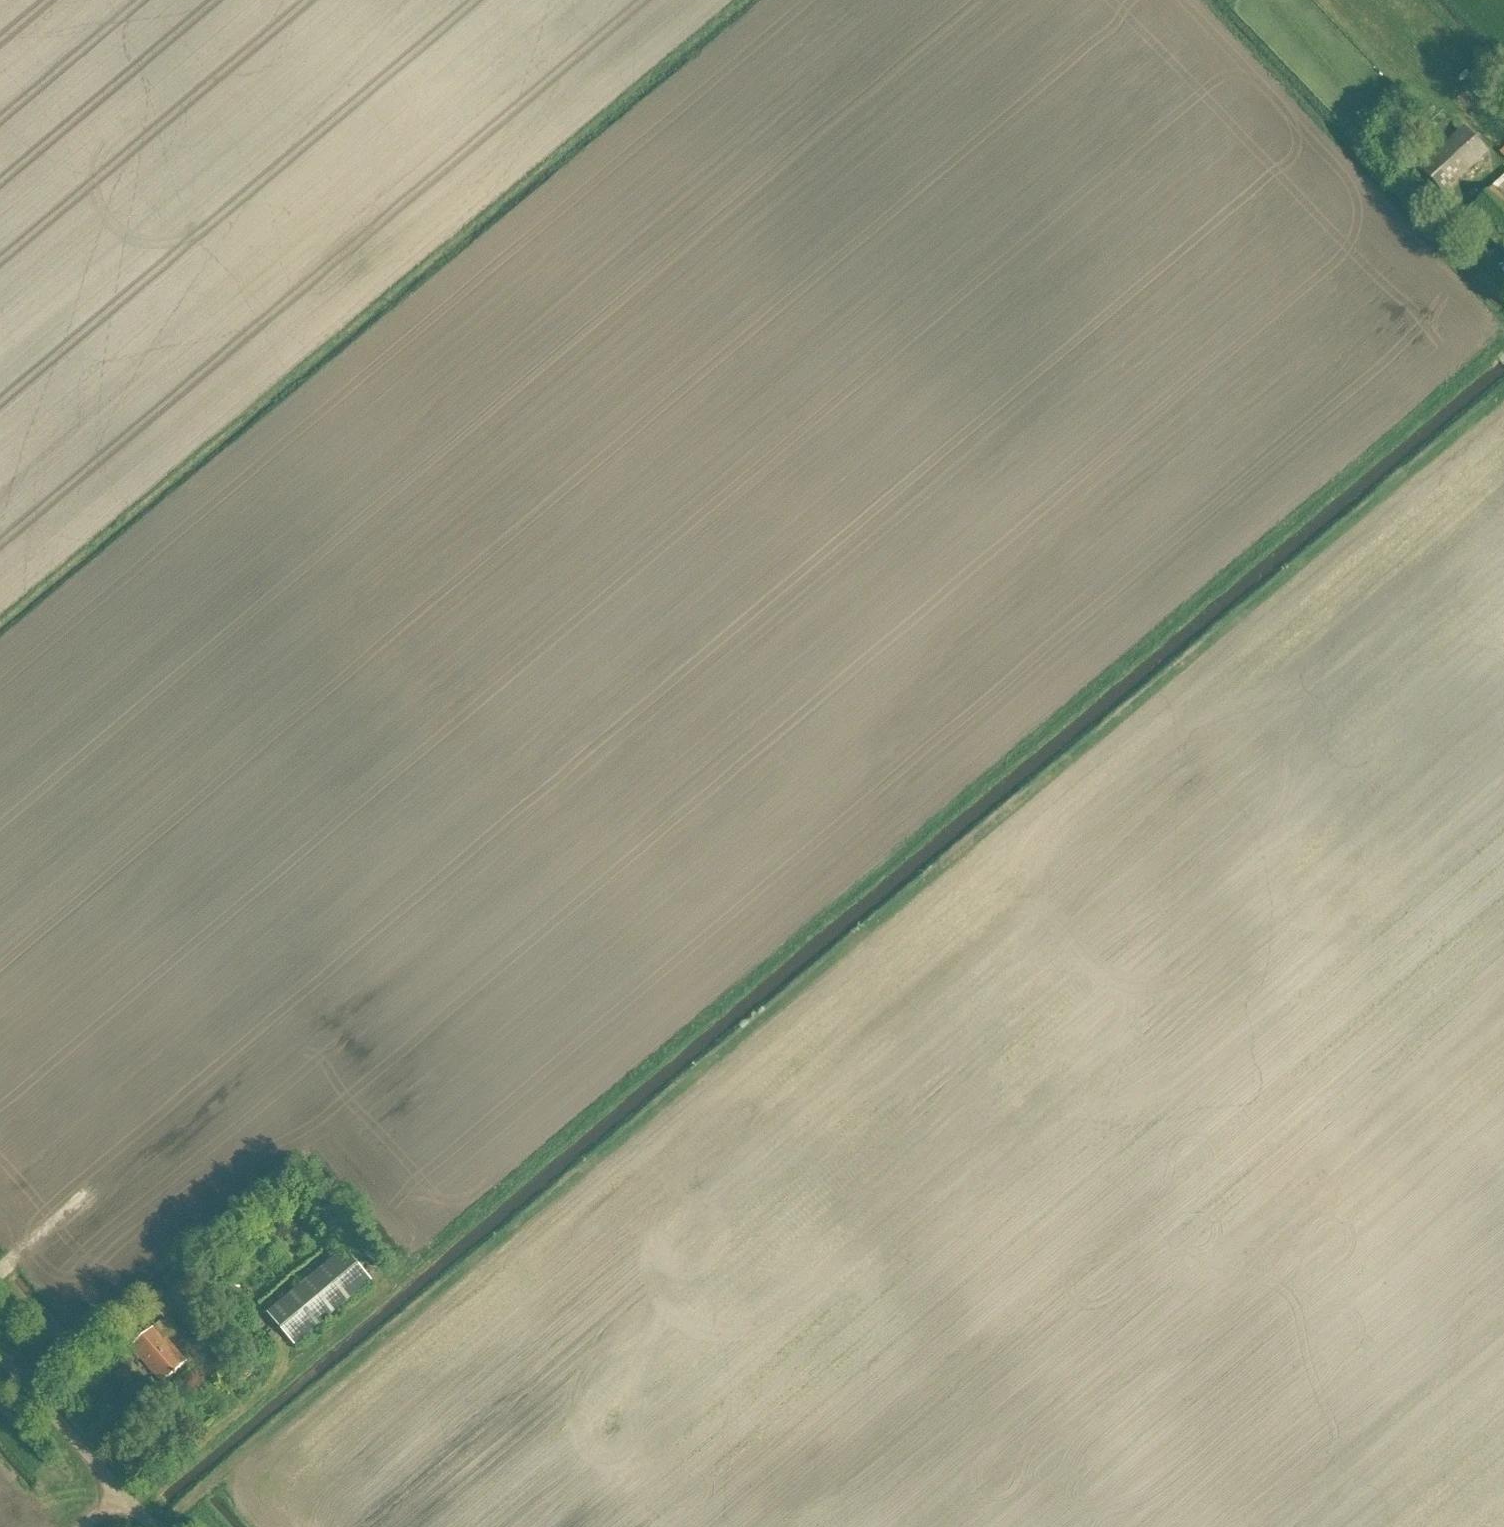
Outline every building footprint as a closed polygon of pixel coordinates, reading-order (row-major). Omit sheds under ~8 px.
[(1419,171),(1443,195),(1489,154),(1463,128),(1419,171)] [(1503,246),(1503,191),(1499,196),(1493,189),(1466,214),(1500,249),(1503,246)] [(294,1345),(371,1281),(344,1248),(267,1312),(294,1345)] [(177,1331),(167,1319),(165,1320),(164,1320),(131,1349),(163,1385),(168,1380),(169,1380),(181,1370),(180,1370),(187,1364),(166,1340),(177,1331)]
